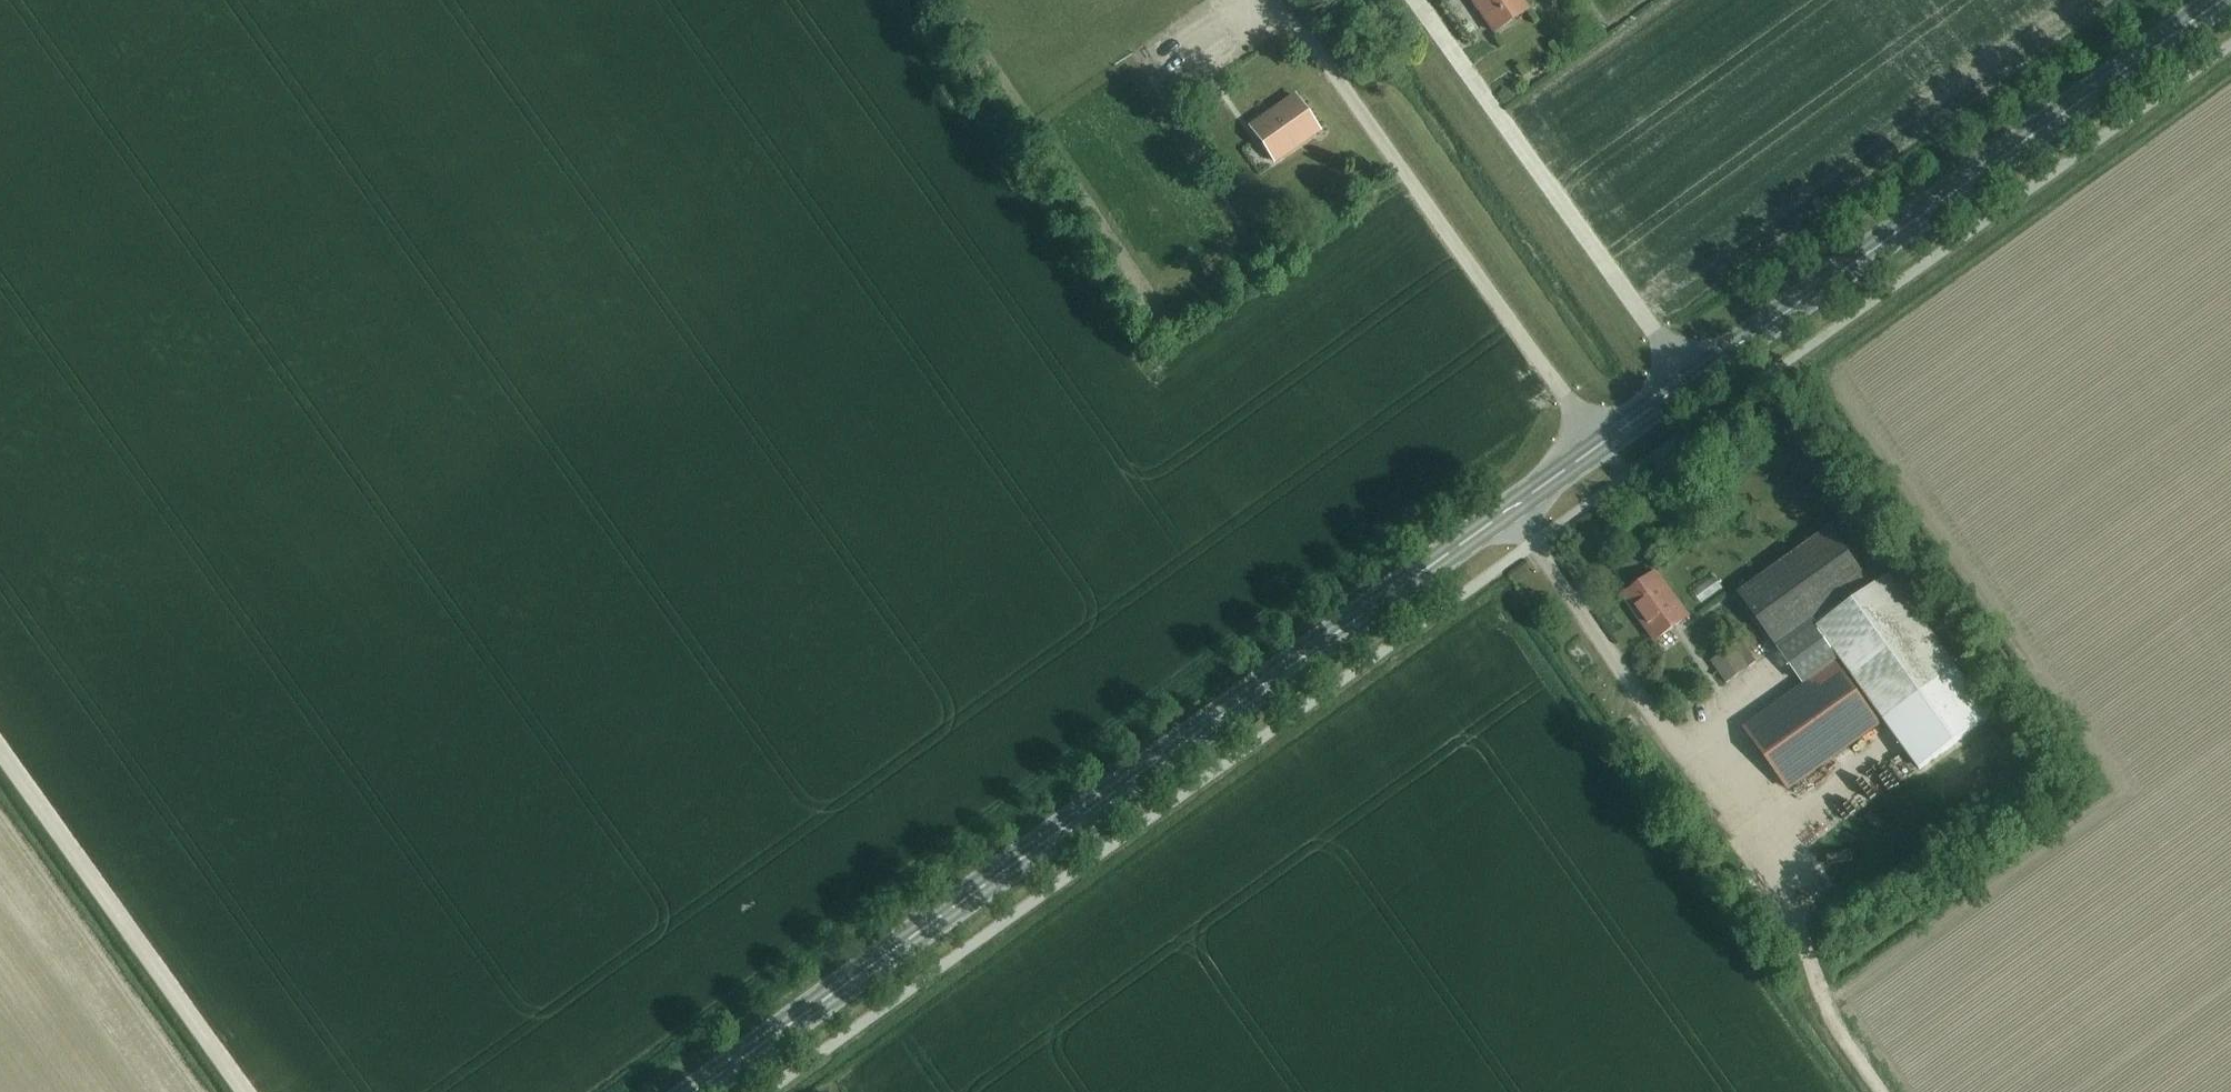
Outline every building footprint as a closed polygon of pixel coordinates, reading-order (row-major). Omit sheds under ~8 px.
[(1147,0),(1123,0),(1128,9),(1147,0)] [(1494,32),(1528,9),(1522,0),(1472,0),(1494,32)] [(1274,160),(1319,129),(1295,95),(1251,127),(1274,160)] [(1778,646),(1815,620),(1819,625),(1836,613),(1832,608),(1869,581),(1830,528),(1740,592),(1778,646)] [(1656,640),(1689,616),(1657,572),(1624,596),(1656,640)] [(1890,574),(1836,613),(1819,625),(1818,626),(1885,720),(1957,668),(1923,620),(1931,614),(1919,597),(1910,603),(1890,574)] [(1792,656),(1800,670),(1830,653),(1822,640),(1792,656)] [(1724,685),(1749,667),(1733,645),(1708,663),(1724,685)] [(1789,789),(1880,724),(1835,662),(1745,727),(1789,789)] [(1885,720),(1919,768),(1991,716),(1957,668),(1885,720)]
